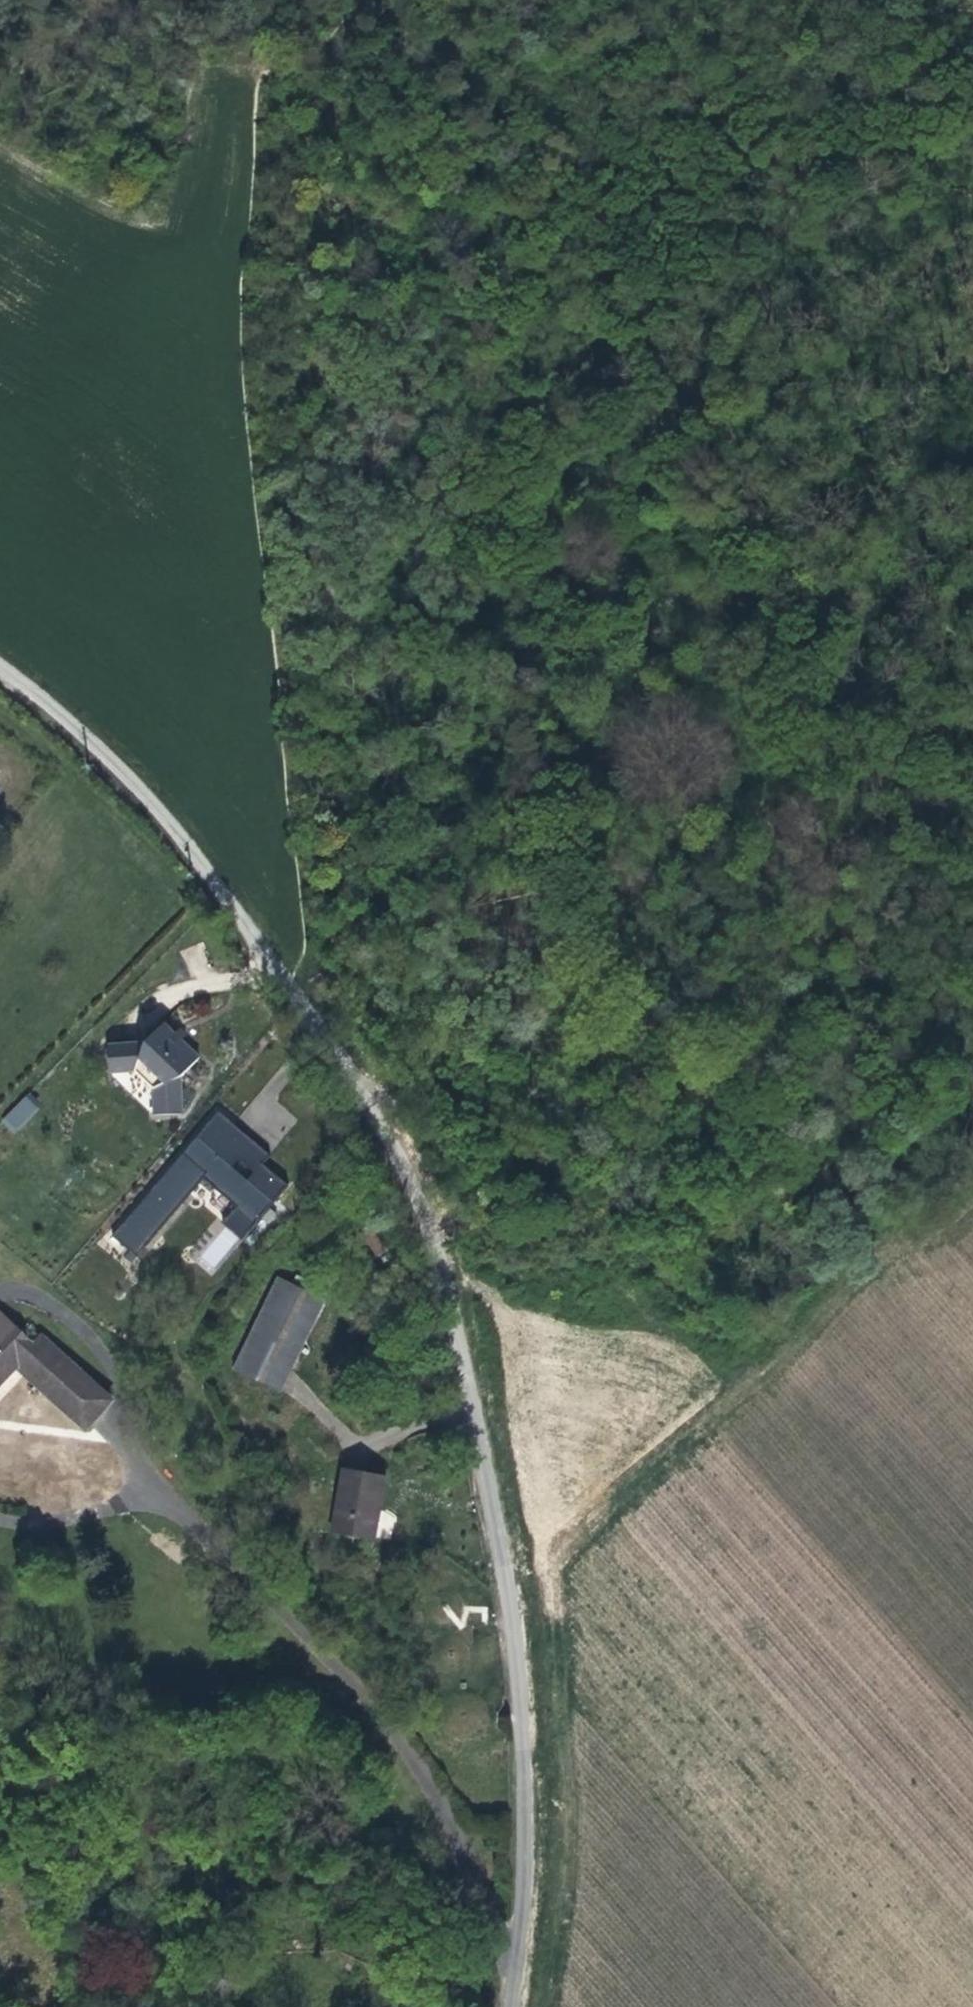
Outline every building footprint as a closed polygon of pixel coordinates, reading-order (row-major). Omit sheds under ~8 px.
[(154,1048),(117,1050),(119,1078),(145,1077),(163,1094),(163,1121),(192,1120),(191,1082),(210,1063),(174,1029),(154,1048)] [(46,1113),(35,1102),(14,1122),(26,1134),(31,1129),(46,1113)] [(138,1255),(202,1176),(239,1205),(193,1261),(211,1276),(287,1183),(261,1163),(269,1153),(215,1109),(113,1236),(138,1255)] [(326,1301),(279,1279),(248,1349),(237,1370),(286,1392),(326,1301)] [(354,1309),(348,1313),(355,1324),(362,1319),(354,1309)] [(114,1400),(44,1334),(35,1344),(0,1312),(0,1383),(16,1365),(88,1429),(114,1400)] [(393,1475),(352,1469),(341,1534),(382,1541),(393,1475)]
